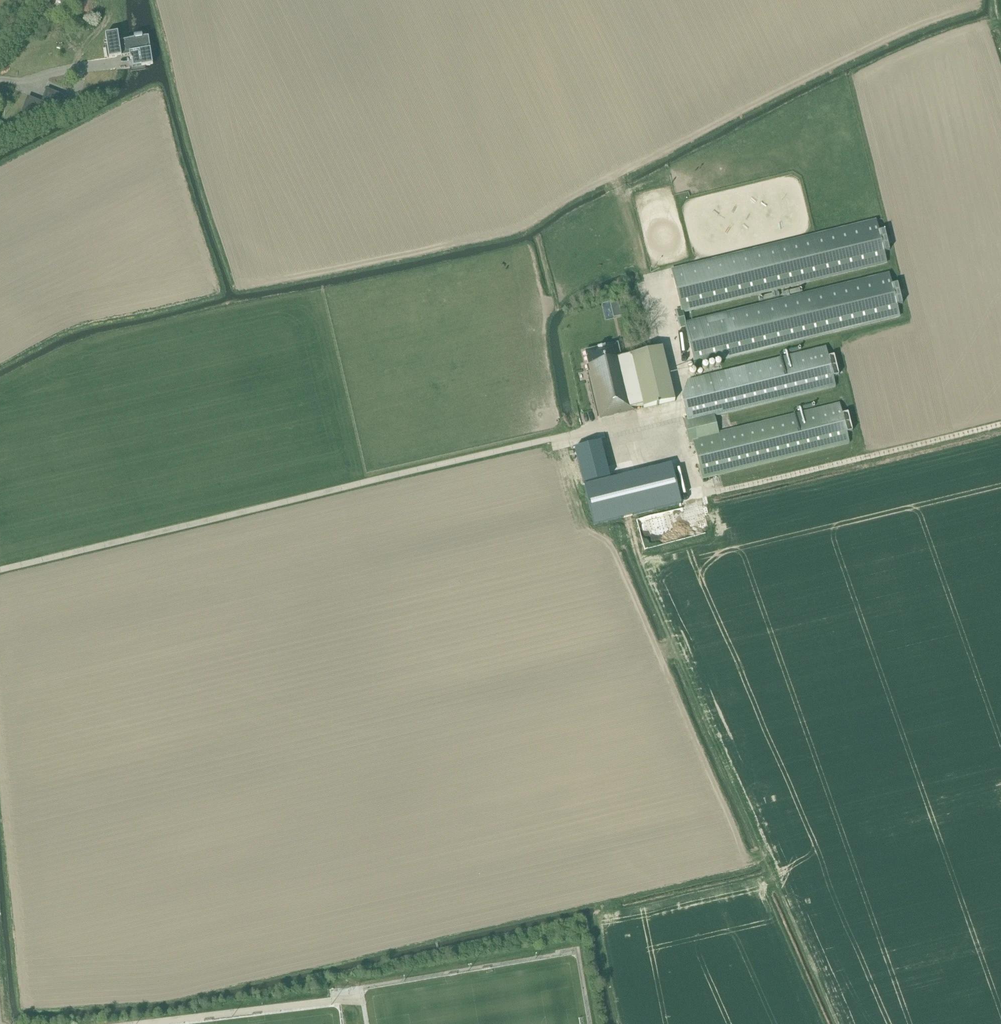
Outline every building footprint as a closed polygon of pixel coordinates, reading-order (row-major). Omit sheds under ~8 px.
[(118,33),(106,35),(107,47),(108,47),(110,58),(118,57),(117,54),(130,52),(131,60),(132,59),(133,67),(142,66),(153,65),(153,64),(149,37),(143,38),(142,34),(134,36),(134,39),(122,41),(120,41),(118,33)] [(41,102),(58,109),(63,95),(47,88),(41,102)] [(695,367),(840,332),(900,318),(897,307),(903,305),(898,285),(892,286),(889,275),(686,324),(683,313),(887,264),(884,253),(890,252),(885,231),(879,233),(876,221),(672,270),(682,310),(675,312),(679,328),(686,327),(695,367)] [(610,303),(614,319),(622,317),(618,301),(610,303)] [(623,357),(620,348),(619,349),(618,344),(585,352),(588,364),(587,365),(588,371),(587,371),(598,419),(636,410),(636,408),(643,406),(644,408),(675,401),(663,348),(623,357)] [(828,356),(825,346),(688,380),(682,397),(688,419),(684,420),(690,444),(694,443),(702,479),(849,444),(847,433),(852,432),(848,413),(842,414),(840,404),(719,433),(715,416),(835,386),(833,376),(839,375),(834,355),(828,356)] [(610,478),(601,442),(575,449),(584,484),(610,478)] [(672,464),(584,486),(594,525),(681,504),(672,464)]
